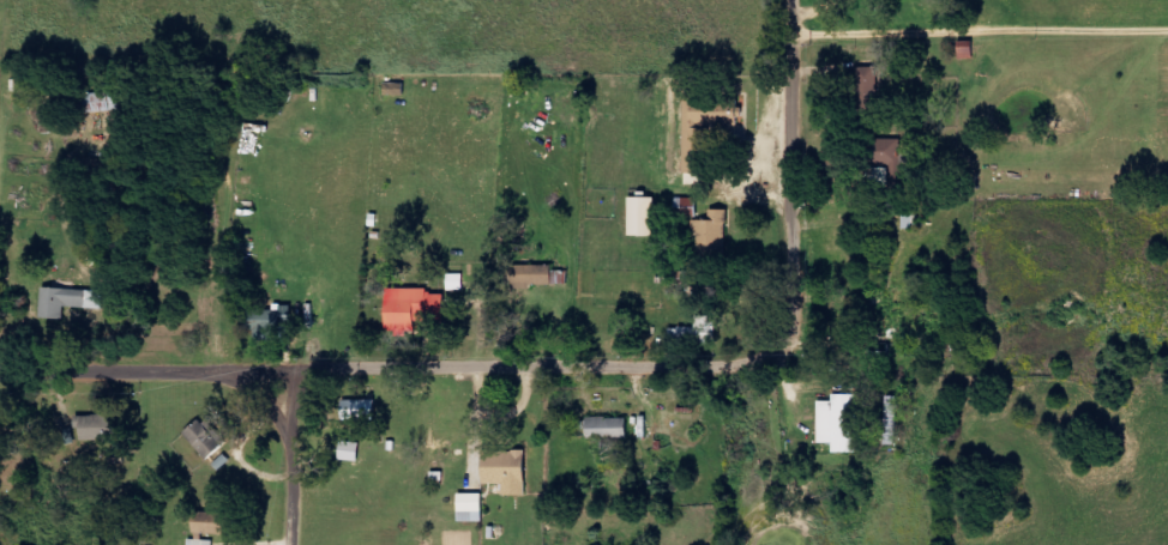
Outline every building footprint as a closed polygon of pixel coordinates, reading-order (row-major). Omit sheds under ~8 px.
[(958,59),(976,60),(976,42),(959,41),(958,59)] [(857,68),(858,105),(878,104),(877,67),(857,68)] [(132,112),(131,93),(84,94),(85,112),(132,112)] [(874,165),(899,165),(900,139),(874,139),(874,165)] [(654,197),(629,198),(629,236),(655,236),(654,197)] [(696,218),(696,198),(675,198),(675,218),(696,218)] [(727,255),(728,210),(710,209),(710,221),(697,221),(696,255),(727,255)] [(552,265),(510,266),(510,287),(565,286),(565,275),(552,275),(552,265)] [(464,274),(449,274),(450,291),(465,290),(464,274)] [(445,295),(428,295),(428,288),(385,289),(386,330),(397,330),(397,334),(416,334),(416,321),(445,321),(445,295)] [(66,307),(86,308),(86,290),(42,289),(41,315),(66,316),(66,307)] [(274,311),(247,310),(246,328),(291,330),(292,305),(274,305),(274,311)] [(716,345),(717,318),(696,317),(696,328),(672,327),(672,338),(702,339),(702,345),(716,345)] [(833,453),(857,453),(858,394),(833,394),(833,401),(819,401),(818,443),(833,443),(833,453)] [(341,400),(341,421),(376,420),(375,400),(341,400)] [(114,415),(79,416),(79,441),(115,440),(114,415)] [(228,444),(204,415),(184,432),(208,461),(228,444)] [(576,439),(629,437),(628,418),(576,420),(576,439)] [(525,496),(526,452),(481,451),(481,484),(503,484),(503,495),(525,496)] [(458,494),(458,522),(482,522),(482,493),(458,494)] [(208,514),(192,513),(191,533),(222,534),(222,523),(207,522),(208,514)]
